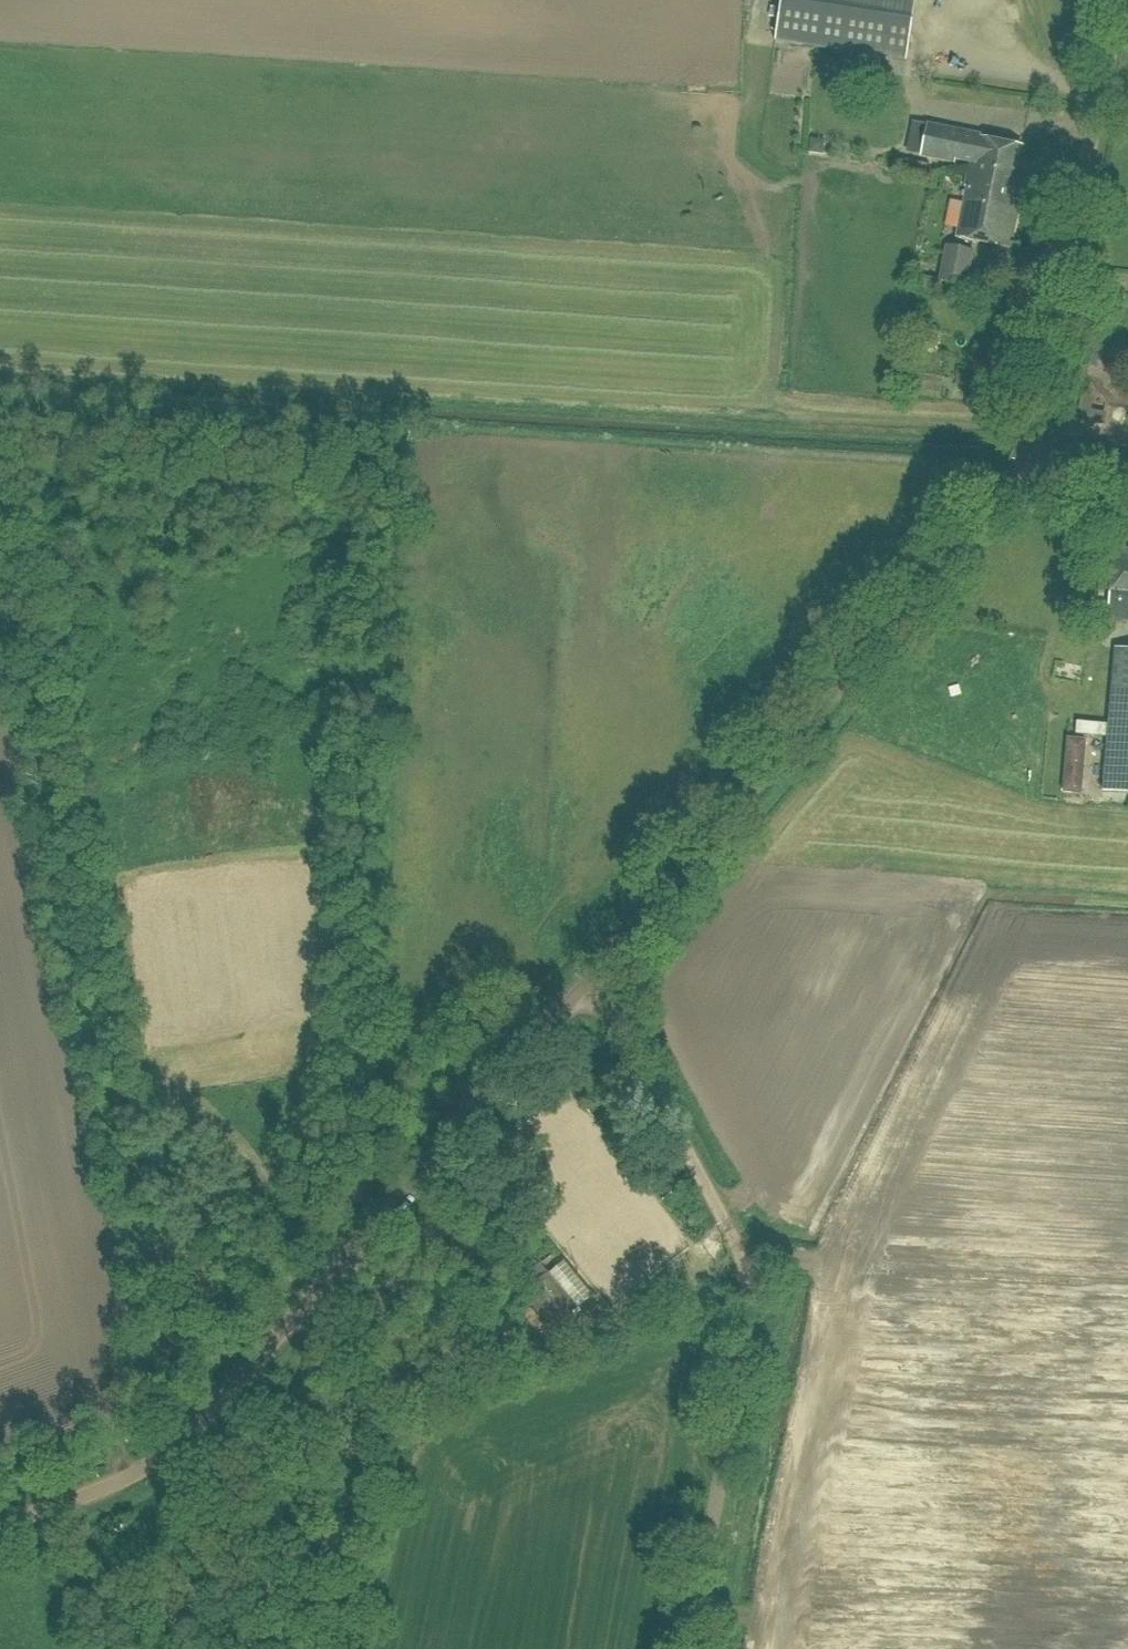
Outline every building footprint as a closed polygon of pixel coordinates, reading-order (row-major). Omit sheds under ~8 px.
[(775,43),(905,62),(914,0),(781,0),(775,43)] [(928,126),(911,122),(904,153),(922,156),(928,126)] [(971,163),(1018,173),(1023,148),(978,138),(979,136),(930,125),(923,157),(956,163),(956,160),(971,163)] [(1012,201),(1018,173),(971,163),(966,188),(968,188),(957,239),(1010,251),(1021,203),(1012,201)] [(939,277),(938,283),(964,289),(972,251),(945,246),(939,277)] [(1111,551),(1106,620),(1127,621),(1127,552),(1111,551)] [(1114,649),(1102,793),(1127,795),(1127,650),(1114,649)] [(557,1266),(550,1258),(514,1288),(549,1330),(577,1307),(548,1273),(557,1266)]
